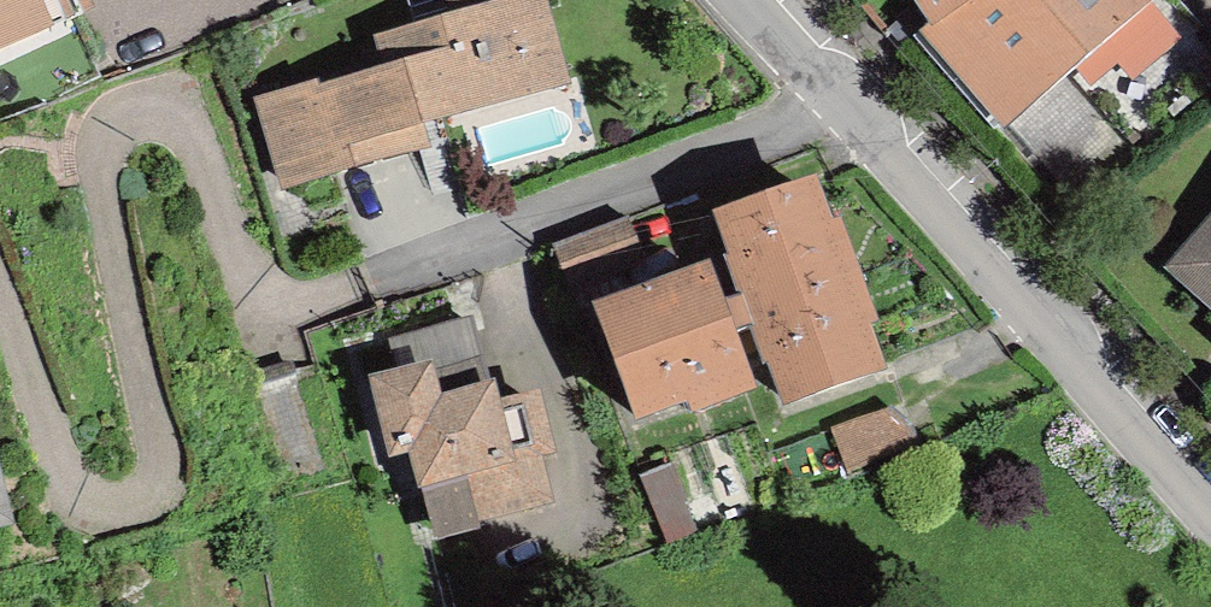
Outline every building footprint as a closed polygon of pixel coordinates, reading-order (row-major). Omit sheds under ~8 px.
[(36,34),(21,0),(0,0),(0,51),(36,34)] [(36,34),(54,26),(42,0),(21,0),(36,34)] [(419,144),(414,126),(557,85),(533,0),(461,0),(466,20),(390,42),(400,75),(270,112),(290,181),(419,144)] [(981,0),(926,0),(945,29),(981,0)] [(945,29),(936,37),(1007,119),(1145,0),(981,0),(945,29)] [(1210,98),(1210,49),(1168,0),(1145,0),(1007,119),(1085,209),(1210,98)] [(793,403),(877,374),(813,191),(729,220),(793,403)] [(1184,271),(1210,295),(1210,241),(1184,271)] [(699,405),(745,388),(708,280),(607,315),(644,415),(696,396),(699,405)] [(479,307),(431,319),(440,357),(488,345),(479,307)] [(511,463),(499,416),(493,393),(439,407),(431,376),(384,387),(398,450),(420,446),(429,484),(471,474),(511,463)] [(853,474),(926,448),(918,426),(894,405),(836,426),(853,474)] [(471,474),(477,498),(533,484),(526,449),(536,447),(526,409),(499,416),(511,463),(471,474)] [(690,495),(676,464),(644,476),(671,543),(729,519),(715,485),(690,495)] [(482,516),(477,498),(471,474),(429,484),(440,527),(482,516)]
